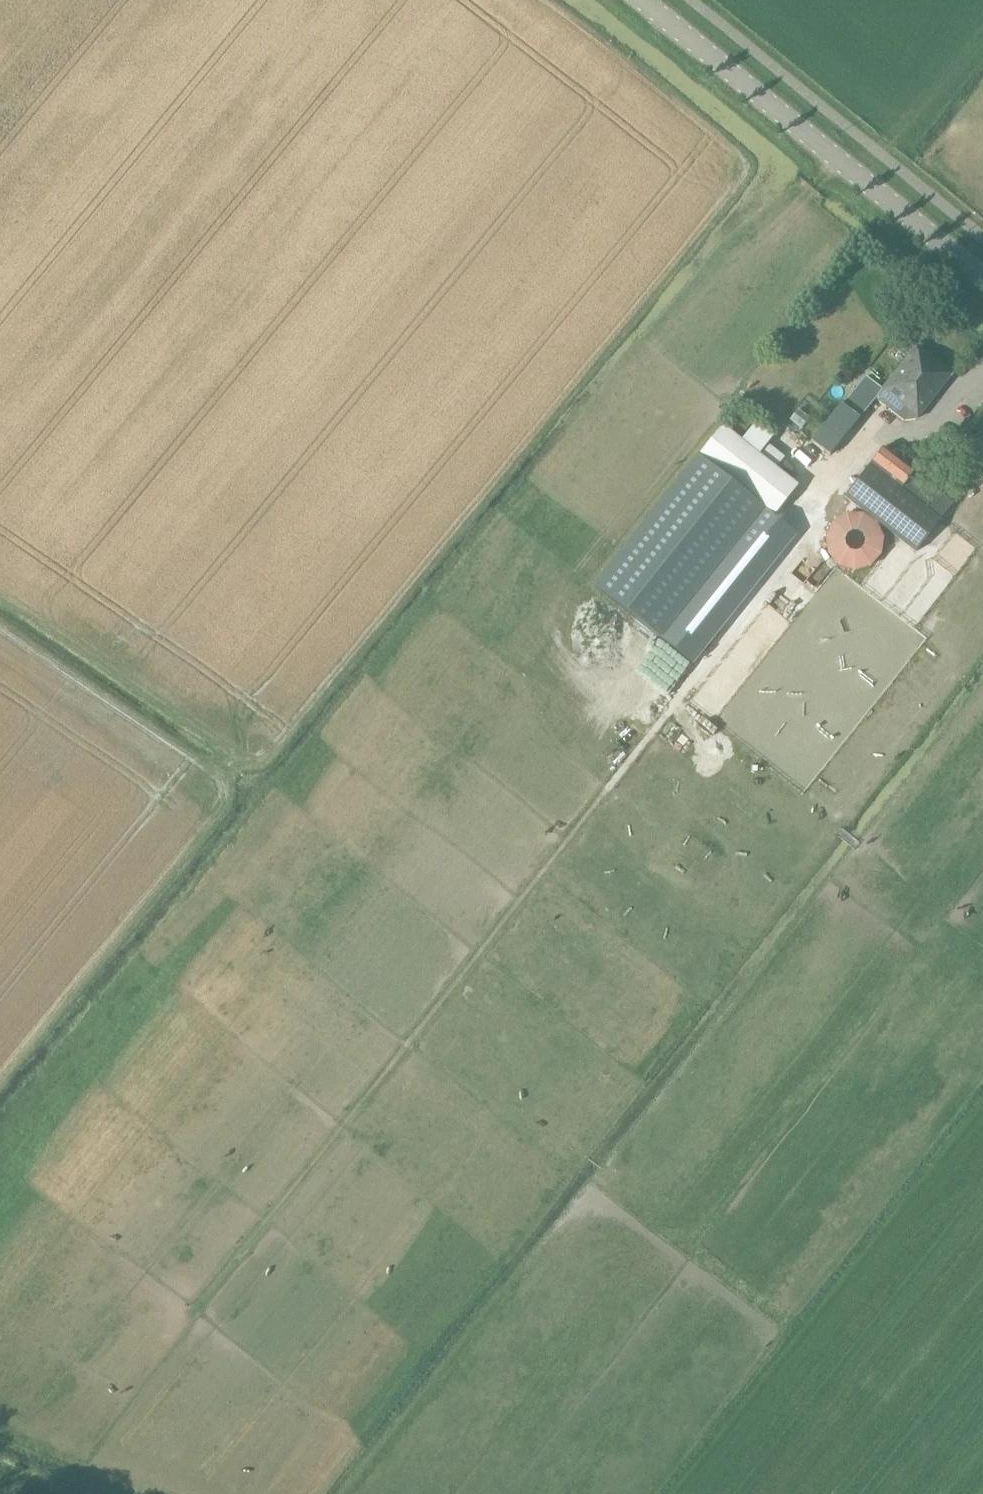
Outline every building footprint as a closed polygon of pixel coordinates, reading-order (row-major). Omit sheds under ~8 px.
[(842,402),(812,439),(829,453),(859,416),(874,397),(887,408),(903,421),(913,419),(917,414),(924,406),(950,372),(915,345),(881,388),(870,379),(847,407),(842,402)] [(722,426),(594,586),(658,638),(649,649),(681,675),(691,663),(696,668),(826,505),(809,492),(807,494),(722,426)] [(869,461),(900,486),(912,471),(881,446),(869,461)] [(869,465),(844,497),(916,552),(939,521),(941,519),(869,465)]
